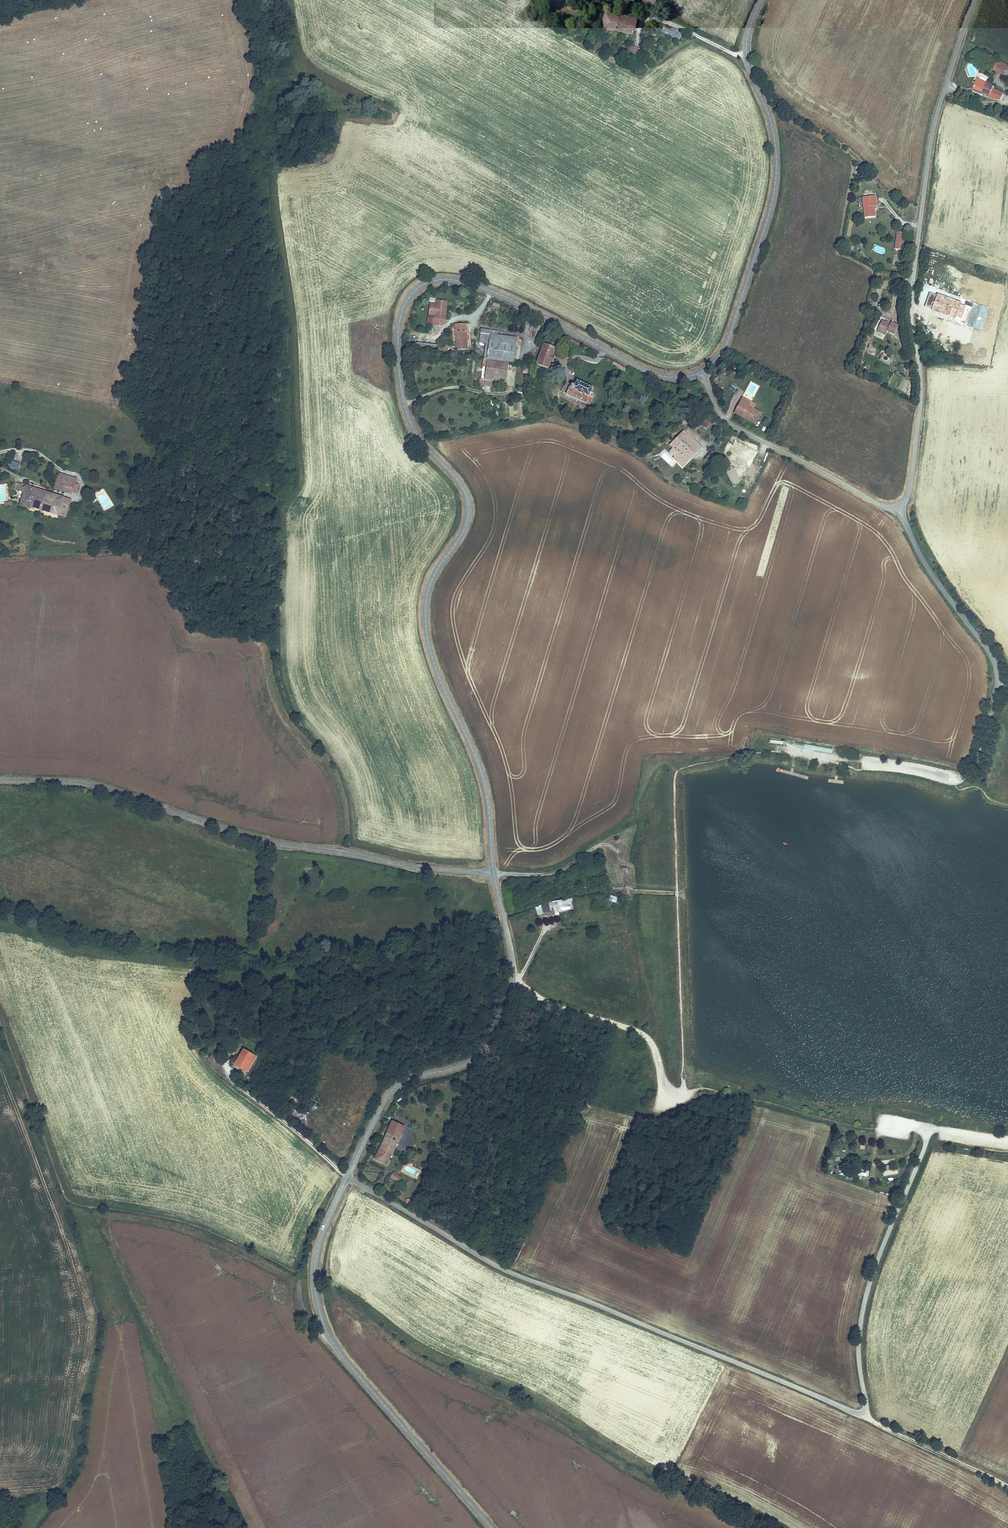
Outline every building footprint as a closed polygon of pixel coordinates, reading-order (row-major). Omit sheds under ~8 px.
[(633,32),(637,16),(606,9),(603,25),(633,32)] [(661,33),(679,39),(681,33),(663,27),(661,33)] [(634,54),(635,52),(637,44),(631,42),(628,52),(634,54)] [(1007,71),(1007,64),(999,60),(996,68),(1007,73),(1007,71)] [(996,84),(980,78),(976,87),(986,90),(984,93),(992,96),(996,84)] [(879,194),(871,194),(871,199),(867,200),(868,214),(879,214),(878,203),(880,203),(879,194)] [(895,250),(903,250),(904,232),(896,231),(895,250)] [(935,302),(938,292),(933,291),(929,301),(935,302)] [(965,303),(938,292),(935,302),(929,301),(928,305),(933,307),(932,310),(956,318),(960,307),(964,308),(965,303)] [(429,299),(428,309),(433,310),(443,312),(446,297),(436,296),(435,300),(429,299)] [(988,328),(989,324),(986,322),(988,316),(983,315),(980,326),(985,328),(985,327),(988,328)] [(885,317),(881,326),(890,329),(891,327),(898,330),(902,321),(895,318),(893,320),(885,317)] [(464,319),(453,320),(453,346),(464,345),(464,319)] [(502,326),(487,324),(485,323),(484,335),(490,335),(488,349),(492,349),(491,355),(511,358),(517,359),(520,333),(501,330),(502,326)] [(414,337),(413,345),(433,347),(434,340),(414,337)] [(559,345),(547,341),(540,360),(548,363),(551,364),(559,345)] [(508,378),(511,358),(491,355),(488,375),(489,375),(495,376),(508,378)] [(594,401),(598,390),(596,388),(596,385),(580,377),(578,381),(575,380),(571,391),(594,401)] [(745,399),(753,403),(755,398),(746,395),(745,399)] [(766,410),(753,403),(745,399),(739,410),(761,420),(766,410)] [(711,423),(713,417),(702,411),(699,416),(711,423)] [(691,435),(693,432),(688,427),(674,441),(677,444),(688,433),(691,435)] [(705,444),(693,432),(691,435),(688,433),(677,444),(672,449),(686,462),(696,452),(693,448),(696,444),(700,448),(705,444)] [(664,454),(661,457),(668,463),(671,459),(664,454)] [(673,459),(668,463),(672,467),(676,463),(673,459)] [(12,461),(9,468),(17,471),(20,464),(12,461)] [(79,477),(76,475),(67,473),(68,467),(61,466),(57,480),(77,484),(79,477)] [(15,477),(11,476),(10,483),(19,485),(21,480),(16,479),(15,477)] [(21,479),(21,480),(19,485),(15,499),(27,502),(28,499),(55,505),(56,501),(62,501),(66,490),(21,479)] [(72,492),(66,490),(62,501),(56,501),(55,505),(68,508),(72,492)] [(796,744),(795,748),(832,752),(833,748),(796,744)] [(557,904),(556,901),(550,903),(554,914),(559,912),(557,904)] [(554,914),(550,903),(540,907),(542,914),(546,913),(548,916),(554,914)] [(236,1058),(245,1066),(256,1053),(246,1045),(236,1058)] [(256,1053),(245,1066),(247,1068),(258,1055),(256,1053)] [(390,1117),(384,1128),(397,1135),(403,1123),(390,1117)] [(397,1135),(384,1128),(373,1153),(385,1160),(397,1135)] [(868,1178),(869,1170),(866,1170),(865,1174),(858,1172),(857,1176),(868,1178)] [(383,1180),(392,1184),(395,1178),(386,1174),(383,1180)]
